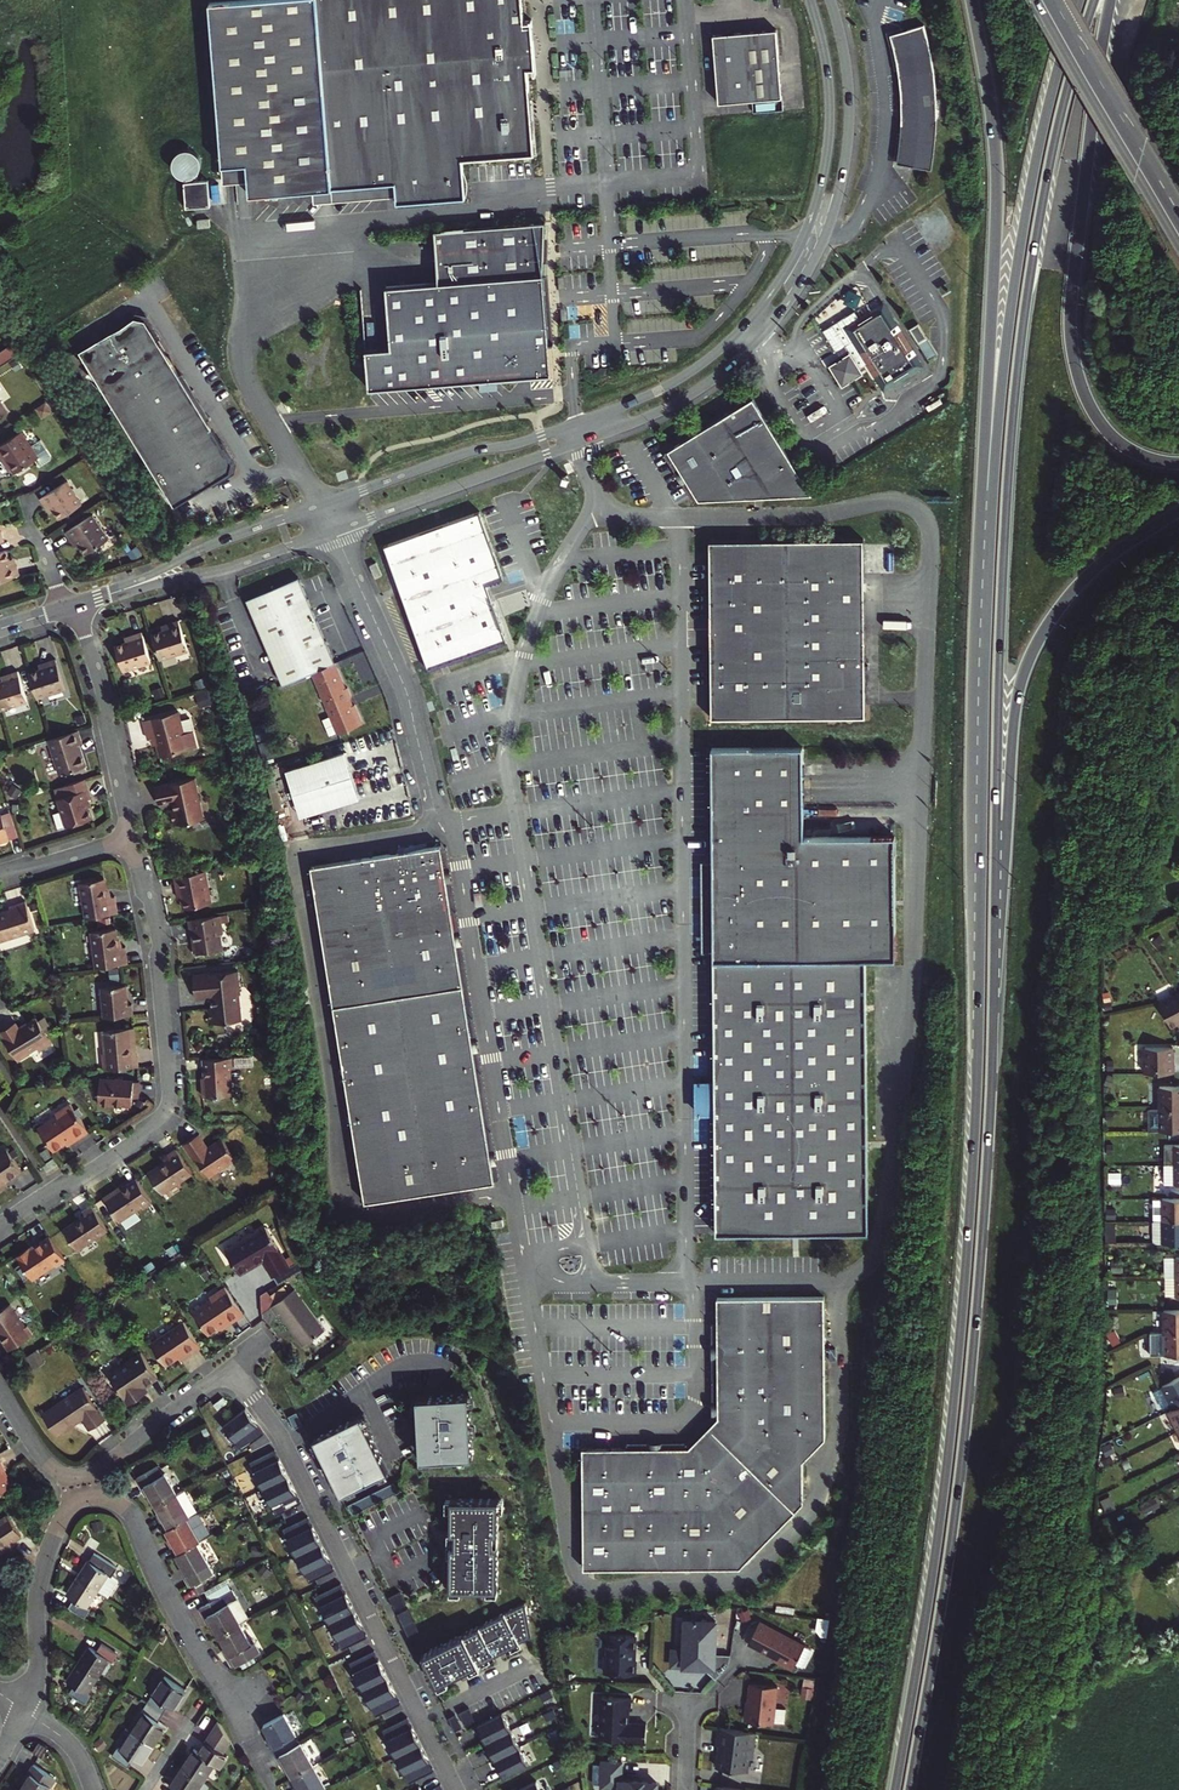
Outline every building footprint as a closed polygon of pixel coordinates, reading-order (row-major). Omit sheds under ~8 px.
[(523,0),(258,0),(210,4),(224,166),(249,164),(250,181),(252,196),(315,190),(397,183),(398,196),(399,204),(468,198),(464,159),(537,153),(529,68),(537,68),(533,25),(525,26),(523,0)] [(897,161),(930,173),(930,171),(933,156),(935,138),(937,114),(937,96),(935,78),(933,59),(930,45),(925,25),(898,32),(890,35),(895,56),(897,66),(899,82),(900,96),(900,108),(900,125),(899,145),(897,161)] [(776,29),(713,35),(719,103),(782,97),(776,29)] [(182,150),(180,175),(205,177),(207,151),(182,150)] [(249,164),(224,166),(225,183),(250,181),(249,164)] [(210,181),(185,183),(187,209),(212,207),(210,181)] [(397,183),(315,190),(316,203),(398,196),(397,183)] [(211,220),(199,221),(199,229),(211,228),(211,220)] [(525,276),(527,221),(418,232),(423,283),(370,288),(376,350),(352,352),(355,391),(515,375),(526,379),(536,374),(525,276)] [(860,290),(843,301),(849,311),(860,305),(870,299),(864,288),(860,290)] [(866,316),(877,309),(870,299),(860,305),(866,316)] [(847,343),(857,337),(850,325),(866,316),(860,305),(849,311),(825,327),(830,336),(838,349),(847,343)] [(866,316),(850,325),(857,337),(872,361),(880,375),(883,373),(889,383),(916,367),(910,357),(912,356),(882,306),(877,309),(866,316)] [(143,319),(88,352),(183,506),(239,472),(239,462),(153,321),(143,319)] [(938,352),(920,322),(911,328),(929,358),(938,352)] [(857,337),(847,343),(855,357),(862,367),(872,361),(857,337)] [(20,355),(13,345),(0,353),(0,368),(20,355)] [(855,357),(850,355),(842,361),(840,362),(833,366),(832,371),(843,388),(848,390),(856,385),(864,380),(866,374),(862,367),(855,357)] [(10,412),(0,397),(0,419),(10,412)] [(757,398),(672,449),(702,499),(815,494),(757,398)] [(10,460),(18,472),(41,456),(24,430),(0,446),(0,450),(7,462),(10,460)] [(43,439),(35,443),(43,455),(50,451),(43,439)] [(41,496),(46,504),(52,500),(56,507),(62,517),(82,503),(67,479),(41,496)] [(56,507),(52,500),(46,504),(50,511),(56,507)] [(502,574),(479,508),(384,542),(427,665),(505,637),(485,580),(502,574)] [(66,535),(71,543),(76,539),(81,547),(86,555),(107,542),(92,519),(66,535)] [(81,547),(76,539),(71,543),(76,551),(81,547)] [(865,539),(711,540),(711,595),(712,663),(712,719),(866,717),(865,539)] [(12,549),(6,550),(0,552),(0,580),(19,575),(25,573),(22,563),(16,564),(14,557),(12,549)] [(281,680),(310,669),(333,659),(298,575),(247,596),(281,680)] [(163,630),(152,633),(160,658),(188,650),(179,619),(170,622),(171,628),(163,630)] [(142,631),(133,634),(134,639),(126,641),(114,645),(122,670),(151,661),(142,631)] [(56,657),(46,660),(48,666),(41,668),(30,672),(38,696),(65,688),(56,657)] [(333,659),(310,669),(311,673),(335,730),(359,720),(353,705),(352,705),(348,696),(349,695),(345,685),(344,686),(335,664),(333,659)] [(48,666),(46,660),(39,662),(41,668),(48,666)] [(0,681),(0,707),(28,699),(19,669),(9,672),(11,678),(4,680),(0,681)] [(11,678),(9,672),(2,674),(4,680),(11,678)] [(181,714),(146,722),(150,741),(158,740),(159,748),(162,758),(190,752),(186,735),(195,732),(191,720),(183,722),(181,714)] [(48,739),(60,774),(85,766),(78,744),(82,743),(78,730),(51,738),(48,739)] [(199,750),(195,732),(186,735),(190,752),(199,750)] [(152,749),(159,748),(158,740),(150,741),(152,749)] [(804,748),(713,748),(715,1072),(716,1085),(716,1104),(717,1234),(869,1233),(866,960),(897,959),(896,838),(805,839),(804,748)] [(345,749),(286,767),(299,814),(359,796),(345,749)] [(154,782),(159,800),(173,796),(175,804),(171,805),(175,820),(204,812),(195,772),(154,782)] [(94,797),(91,788),(88,778),(58,788),(61,797),(70,825),(94,817),(91,807),(88,799),(92,798),(94,797)] [(13,838),(5,812),(0,814),(0,842),(13,838)] [(441,844),(312,865),(365,1201),(494,1180),(441,844)] [(182,899),(184,909),(212,903),(207,871),(175,877),(178,892),(181,892),(182,899)] [(86,918),(118,912),(115,894),(108,895),(105,877),(80,881),(86,918)] [(0,914),(0,938),(1,942),(36,931),(27,903),(10,908),(11,910),(0,914)] [(187,922),(188,935),(193,935),(194,942),(192,943),(194,956),(221,952),(219,936),(222,936),(219,917),(187,922)] [(120,946),(117,928),(93,932),(99,967),(130,962),(128,945),(120,946)] [(239,972),(194,976),(197,999),(208,998),(209,1001),(213,1001),(214,1009),(209,1009),(211,1025),(228,1023),(229,1025),(233,1024),(233,1023),(239,1022),(241,1019),(239,995),(241,994),(239,972)] [(130,1003),(128,985),(104,987),(106,1017),(135,1014),(134,1003),(130,1003)] [(1172,1027),(1178,1023),(1178,993),(1160,1004),(1172,1027)] [(39,1050),(51,1042),(35,1016),(19,1027),(15,1021),(0,1031),(19,1060),(31,1052),(30,1050),(36,1046),(39,1050)] [(104,1029),(105,1042),(104,1042),(106,1069),(141,1066),(140,1053),(136,1054),(135,1040),(138,1040),(136,1026),(104,1029)] [(1174,1047),(1146,1048),(1146,1073),(1176,1073),(1176,1063),(1174,1063),(1174,1047)] [(234,1066),(233,1056),(205,1058),(206,1081),(203,1081),(204,1095),(233,1094),(231,1067),(234,1066)] [(715,1072),(696,1072),(696,1104),(716,1104),(716,1085),(715,1072)] [(142,1103),(145,1087),(106,1078),(100,1104),(116,1108),(116,1106),(134,1110),(136,1101),(142,1103)] [(1161,1087),(1161,1109),(1178,1109),(1178,1086),(1161,1087)] [(47,1134),(78,1115),(69,1101),(53,1111),(55,1115),(41,1125),(47,1134)] [(1161,1109),(1162,1132),(1178,1131),(1178,1109),(1161,1109)] [(76,1139),(89,1130),(78,1115),(47,1134),(55,1147),(66,1139),(73,1134),(76,1139)] [(76,1139),(73,1134),(66,1139),(69,1143),(76,1139)] [(210,1178),(238,1160),(224,1140),(210,1150),(201,1136),(186,1146),(196,1162),(199,1160),(210,1178)] [(1178,1165),(1178,1145),(1167,1146),(1167,1165),(1178,1165)] [(23,1170),(8,1148),(0,1153),(0,1186),(23,1170)] [(171,1157),(148,1173),(165,1198),(196,1178),(177,1148),(168,1154),(171,1157)] [(62,1167),(55,1156),(43,1164),(50,1175),(52,1173),(62,1167)] [(1167,1165),(1167,1185),(1176,1185),(1178,1184),(1178,1165),(1167,1165)] [(130,1210),(150,1197),(137,1178),(118,1191),(116,1189),(104,1197),(119,1220),(132,1212),(130,1210)] [(1156,1199),(1156,1221),(1178,1221),(1178,1198),(1156,1199)] [(86,1215),(65,1229),(79,1249),(108,1229),(92,1205),(83,1211),(86,1215)] [(1156,1221),(1157,1244),(1178,1243),(1178,1221),(1156,1221)] [(263,1225),(224,1251),(239,1274),(263,1258),(273,1275),(289,1265),(263,1225)] [(45,1270),(65,1257),(52,1237),(31,1250),(30,1248),(18,1256),(35,1280),(46,1272),(45,1270)] [(1166,1258),(1166,1277),(1178,1277),(1177,1257),(1166,1258)] [(289,1265),(273,1275),(279,1284),(305,1268),(298,1258),(289,1265)] [(1167,1297),(1178,1296),(1178,1277),(1166,1277),(1167,1297)] [(224,1285),(210,1295),(212,1298),(193,1311),(207,1333),(221,1325),(223,1328),(244,1315),(224,1285)] [(322,1332),(304,1306),(293,1291),(270,1307),(276,1315),(279,1314),(283,1319),(303,1345),(322,1332)] [(825,1395),(824,1297),(717,1298),(718,1321),(719,1417),(689,1447),(583,1448),(584,1568),(740,1567),(781,1525),(803,1503),(803,1461),(825,1438),(825,1395)] [(13,1346),(37,1331),(31,1322),(28,1324),(14,1301),(0,1310),(0,1327),(13,1346)] [(1167,1311),(1167,1333),(1178,1333),(1178,1310),(1167,1311)] [(186,1356),(201,1346),(184,1321),(151,1343),(166,1365),(184,1353),(186,1356)] [(1167,1333),(1167,1355),(1178,1355),(1178,1333),(1167,1333)] [(153,1371),(140,1352),(131,1358),(145,1385),(156,1377),(153,1371)] [(145,1385),(131,1358),(108,1373),(127,1404),(147,1392),(143,1386),(145,1385)] [(1165,1386),(1177,1408),(1178,1407),(1178,1378),(1165,1386)] [(83,1387),(43,1415),(57,1436),(83,1419),(85,1422),(91,1431),(106,1421),(83,1387)] [(214,1402),(218,1407),(227,1400),(223,1395),(214,1402)] [(470,1395),(418,1395),(418,1396),(418,1406),(418,1413),(418,1421),(418,1456),(428,1456),(437,1456),(460,1456),(470,1456),(470,1438),(470,1436),(470,1426),(470,1414),(470,1412),(470,1402),(470,1395)] [(296,1424),(307,1418),(299,1402),(289,1410),(296,1424)] [(224,1423),(242,1447),(249,1442),(265,1431),(247,1406),(241,1410),(230,1418),(224,1423)] [(354,1412),(319,1430),(346,1485),(392,1462),(375,1428),(365,1407),(354,1412)] [(1170,1412),(1178,1429),(1178,1407),(1177,1408),(1170,1412)] [(91,1431),(85,1422),(81,1424),(87,1433),(91,1431)] [(286,1473),(272,1446),(255,1455),(247,1459),(260,1485),(286,1473)] [(11,1447),(2,1452),(6,1461),(16,1457),(11,1447)] [(10,1483),(2,1469),(5,1467),(0,1459),(0,1489),(10,1483)] [(139,1473),(144,1482),(148,1480),(153,1489),(160,1501),(179,1489),(168,1469),(164,1470),(159,1461),(139,1473)] [(286,1473),(260,1485),(274,1512),(281,1508),(299,1500),(286,1473)] [(373,1488),(353,1498),(358,1507),(403,1484),(398,1475),(373,1488)] [(148,1480),(144,1482),(143,1483),(147,1492),(153,1489),(148,1480)] [(179,1489),(160,1501),(164,1508),(166,1512),(163,1514),(169,1526),(199,1509),(201,1507),(188,1484),(179,1489)] [(495,1495),(449,1495),(448,1506),(448,1527),(453,1527),(453,1541),(448,1541),(448,1584),(458,1584),(484,1584),(495,1584),(495,1541),(490,1541),(491,1528),(495,1528),(495,1506),(495,1495)] [(199,1509),(169,1526),(172,1534),(175,1538),(172,1539),(178,1551),(198,1539),(212,1531),(199,1509)] [(319,1539),(305,1512),(288,1521),(280,1525),(293,1552),(319,1539)] [(7,1549),(5,1546),(15,1539),(22,1535),(8,1514),(0,1520),(0,1554),(7,1549)] [(15,1539),(5,1546),(7,1549),(17,1542),(15,1539)] [(198,1539),(178,1551),(184,1562),(189,1570),(186,1573),(191,1582),(211,1571),(205,1561),(209,1559),(198,1539)] [(332,1566),(319,1539),(293,1552),(307,1578),(315,1574),(332,1566)] [(115,1571),(120,1563),(97,1548),(81,1572),(99,1585),(111,1568),(115,1571)] [(189,1570),(184,1562),(180,1565),(184,1574),(186,1573),(189,1570)] [(99,1585),(81,1572),(69,1589),(76,1594),(70,1601),(87,1613),(92,1605),(88,1602),(99,1585)] [(321,1587),(313,1591),(327,1618),(352,1605),(338,1578),(321,1587)] [(419,1614),(403,1584),(393,1589),(395,1593),(408,1619),(419,1614)] [(198,1606),(204,1614),(207,1612),(212,1621),(219,1633),(239,1621),(228,1601),(224,1603),(219,1594),(203,1602),(198,1606)] [(348,1641),(366,1632),(352,1605),(327,1618),(341,1645),(348,1641)] [(509,1642),(518,1637),(503,1606),(421,1647),(437,1678),(447,1673),(468,1662),(478,1657),(488,1652),(501,1646),(502,1647),(509,1643),(509,1642)] [(207,1612),(204,1614),(202,1615),(207,1624),(212,1621),(207,1612)] [(693,1621),(685,1621),(684,1651),(679,1651),(678,1666),(693,1667),(693,1664),(701,1664),(701,1667),(715,1678),(729,1664),(730,1654),(714,1653),(715,1622),(698,1621),(698,1620),(694,1620),(693,1621)] [(239,1621),(219,1633),(225,1643),(230,1653),(227,1654),(232,1664),(256,1651),(250,1641),(239,1621)] [(796,1663),(802,1666),(812,1648),(760,1621),(748,1642),(794,1666),(796,1663)] [(606,1672),(606,1674),(635,1675),(635,1661),(633,1661),(633,1653),(634,1653),(635,1635),(607,1634),(607,1654),(604,1656),(604,1670),(606,1672)] [(96,1645),(89,1641),(78,1658),(96,1670),(108,1654),(112,1657),(118,1647),(102,1637),(96,1645)] [(263,1647),(257,1637),(250,1641),(256,1651),(263,1647)] [(520,1642),(518,1637),(509,1642),(509,1643),(511,1646),(520,1642)] [(230,1653),(225,1643),(220,1646),(225,1655),(227,1654),(230,1653)] [(385,1672),(372,1645),(354,1653),(346,1658),(360,1685),(385,1672)] [(488,1652),(478,1657),(480,1662),(490,1657),(488,1652)] [(478,1657),(468,1662),(471,1666),(480,1662),(478,1657)] [(83,1698),(89,1689),(85,1687),(96,1670),(78,1658),(66,1674),(73,1679),(67,1687),(83,1698)] [(399,1698),(385,1672),(360,1685),(373,1711),(382,1707),(399,1698)] [(176,1706),(188,1687),(167,1673),(149,1700),(165,1711),(171,1703),(176,1706)] [(447,1673),(437,1678),(439,1682),(449,1677),(447,1673)] [(776,1686),(749,1682),(747,1700),(744,1719),(772,1723),(776,1686)] [(600,1715),(599,1739),(623,1740),(629,1740),(629,1742),(645,1743),(646,1725),(627,1724),(625,1724),(625,1716),(628,1716),(628,1710),(631,1710),(631,1699),(612,1698),(612,1697),(609,1696),(609,1698),(601,1697),(601,1701),(598,1703),(598,1713),(600,1715)] [(149,1700),(143,1708),(147,1711),(134,1729),(155,1743),(167,1724),(160,1719),(165,1711),(149,1700)] [(483,1737),(508,1725),(500,1708),(499,1707),(475,1720),(475,1721),(483,1737)] [(282,1710),(258,1723),(259,1728),(261,1734),(264,1741),(269,1749),(272,1747),(276,1754),(297,1742),(292,1733),(295,1731),(282,1710)] [(418,1738),(405,1711),(388,1720),(379,1724),(393,1751),(418,1738)] [(223,1752),(231,1740),(220,1720),(201,1749),(196,1746),(183,1765),(204,1779),(217,1760),(223,1764),(229,1755),(223,1752)] [(492,1755),(517,1742),(508,1725),(483,1737),(484,1738),(492,1755)] [(756,1732),(718,1727),(716,1746),(721,1746),(721,1754),(718,1756),(716,1767),(730,1769),(729,1770),(733,1771),(733,1769),(746,1771),(748,1758),(753,1754),(756,1732)] [(142,1761),(155,1743),(134,1729),(121,1747),(118,1745),(113,1753),(129,1764),(134,1757),(142,1761)] [(432,1765),(418,1738),(393,1751),(406,1777),(414,1773),(432,1765)] [(313,1763),(300,1740),(297,1742),(276,1754),(281,1763),(282,1765),(286,1762),(288,1766),(293,1774),(313,1763)] [(517,1742),(492,1755),(500,1771),(501,1772),(526,1760),(517,1742)] [(30,1777),(21,1789),(49,1789),(57,1778),(34,1762),(26,1775),(30,1777)] [(602,1762),(602,1765),(594,1765),(592,1785),(600,1785),(600,1788),(620,1789),(656,1789),(656,1783),(643,1782),(643,1781),(633,1781),(633,1782),(621,1781),(621,1763),(602,1762)] [(313,1763),(293,1774),(299,1785),(301,1788),(298,1789),(326,1789),(328,1789),(313,1763)] [(204,1779),(183,1765),(171,1783),(179,1789),(197,1789),(204,1779)] [(534,1776),(509,1789),(541,1789),(534,1776)] [(438,1777),(421,1786),(413,1789),(444,1789),(438,1777)]
